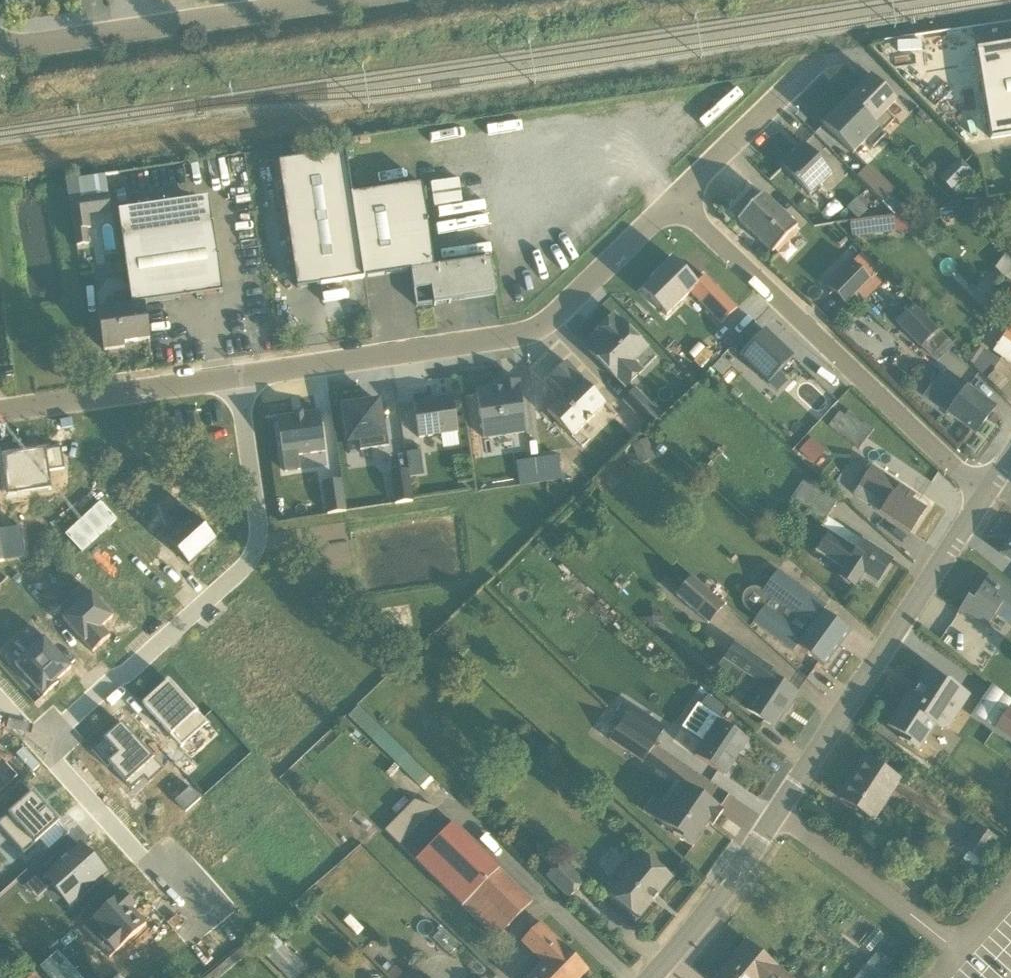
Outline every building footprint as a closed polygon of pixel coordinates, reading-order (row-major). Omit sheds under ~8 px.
[(992,140),(1010,137),(1010,45),(977,51),(992,140)] [(870,78),(847,102),(880,134),(892,122),(883,113),(894,103),(870,78)] [(880,134),(847,102),(823,126),(852,154),(864,141),(871,148),(882,137),(880,134)] [(832,174),(803,144),(779,168),(809,197),(832,174)] [(297,289),(363,279),(345,153),(276,163),(278,163),(297,289)] [(939,178),(955,193),(975,173),(958,157),(939,178)] [(882,200),(894,187),(866,161),(854,174),(871,190),(872,189),(882,200)] [(66,181),(76,246),(88,245),(86,231),(90,230),(88,216),(109,213),(108,206),(126,203),(124,191),(116,192),(116,190),(106,191),(104,176),(66,181)] [(351,195),(363,279),(431,265),(419,185),(351,195)] [(795,228),(762,196),(758,200),(752,194),(735,212),(741,217),(737,221),(771,253),(773,251),(776,255),(797,233),(794,230),(795,228)] [(208,199),(118,213),(130,293),(111,296),(113,308),(97,310),(103,351),(124,347),(123,344),(149,340),(144,304),(222,293),(208,199)] [(865,211),(855,200),(846,208),(857,219),(865,211)] [(905,216),(849,222),(850,238),(906,231),(905,216)] [(827,290),(846,307),(879,271),(861,254),(827,290)] [(490,257),(409,269),(414,305),(495,293),(490,257)] [(696,285),(671,260),(652,278),(654,280),(641,293),(664,316),(688,293),(696,285)] [(696,285),(688,293),(720,326),(736,310),(704,277),(696,285)] [(1008,279),(995,297),(1010,308),(1010,282),(1008,279)] [(914,306),(896,324),(935,364),(953,346),(914,306)] [(643,374),(641,372),(655,359),(614,316),(598,331),(605,339),(589,355),(615,382),(617,380),(626,390),(643,374)] [(991,351),(1010,364),(1010,323),(991,351)] [(792,359),(763,332),(738,358),(766,386),(792,359)] [(969,364),(987,374),(997,357),(979,347),(969,364)] [(548,380),(563,396),(545,414),(571,439),(605,404),(565,363),(548,380)] [(992,409),(942,373),(924,399),(974,434),(992,409)] [(475,393),(483,441),(526,435),(517,382),(499,384),(499,390),(493,390),(486,388),(480,389),(475,393)] [(660,416),(636,390),(622,402),(647,428),(660,416)] [(427,395),(411,397),(418,440),(440,436),(442,449),(459,447),(452,398),(428,401),(427,395)] [(378,402),(343,407),(348,446),(359,445),(360,451),(388,447),(385,422),(381,423),(378,402)] [(318,412),(277,418),(285,473),(300,471),(298,457),(324,453),(318,412)] [(839,414),(828,427),(857,451),(873,432),(854,416),(849,422),(839,414)] [(810,437),(799,451),(813,463),(825,449),(810,437)] [(654,460),(647,440),(631,446),(638,466),(654,460)] [(407,452),(410,475),(423,473),(420,450),(407,452)] [(559,456),(515,462),(518,484),(561,478),(559,456)] [(870,470),(853,496),(910,533),(924,511),(910,502),(913,497),(870,470)] [(412,502),(407,472),(390,475),(394,504),(412,502)] [(346,512),(341,481),(323,483),(328,514),(346,512)] [(841,569),(836,577),(854,588),(862,575),(877,584),(892,561),(826,520),(836,503),(802,482),(788,503),(824,526),(821,530),(827,533),(815,553),(841,569)] [(188,566),(215,542),(180,503),(165,516),(177,530),(165,541),(188,566)] [(1002,557),(1010,563),(1010,543),(1002,557)] [(745,618),(792,651),(795,647),(824,668),(849,633),(822,614),(827,607),(777,572),(745,618)] [(722,605),(691,577),(675,594),(706,623),(722,605)] [(973,601),(967,597),(957,612),(986,630),(994,617),(1010,628),(1010,592),(988,578),(973,601)] [(101,628),(111,619),(82,586),(65,601),(74,610),(62,621),(92,653),(109,638),(101,628)] [(27,653),(13,665),(43,698),(57,684),(56,682),(70,669),(43,639),(42,640),(32,629),(17,642),(27,653)] [(711,675),(745,697),(739,708),(773,730),(796,694),(772,678),(777,671),(732,642),(711,675)] [(918,752),(933,728),(945,735),(968,698),(927,671),(913,693),(909,691),(886,728),(899,736),(897,739),(918,752)] [(180,749),(207,724),(174,687),(168,693),(162,687),(141,705),(180,749)] [(991,688),(973,717),(1010,741),(1010,711),(1007,709),(1010,703),(1010,701),(991,688)] [(725,776),(747,742),(694,708),(684,723),(700,733),(688,753),(725,776)] [(626,728),(654,747),(663,732),(636,714),(626,728)] [(105,767),(108,765),(131,790),(144,779),(148,784),(163,771),(121,724),(91,751),(105,767)] [(654,747),(620,724),(609,741),(642,763),(654,747)] [(875,822),(901,781),(865,758),(839,799),(875,822)] [(712,827),(723,812),(722,811),(682,782),(663,807),(652,798),(642,812),(692,849),(704,831),(702,830),(707,823),(712,827)] [(32,793),(0,822),(0,829),(23,855),(58,823),(32,793)] [(498,875),(420,798),(384,834),(462,911),(497,945),(533,909),(498,875)] [(976,869),(996,834),(979,825),(959,859),(976,869)] [(42,878),(68,907),(104,874),(79,846),(42,878)] [(639,920),(673,878),(640,852),(630,864),(626,861),(613,877),(617,880),(606,894),(639,920)] [(562,860),(547,875),(570,898),(585,884),(562,860)] [(135,908),(122,893),(92,920),(119,950),(145,926),(131,911),(135,908)] [(588,970),(540,924),(521,943),(541,962),(526,977),(581,977),(588,970)] [(272,935),(257,949),(286,977),(296,977),(305,968),(272,935)] [(746,944),(719,977),(789,977),(746,944)] [(243,947),(206,977),(221,977),(249,954),(243,947)] [(25,967),(13,977),(35,977),(25,967)] [(414,967),(403,977),(426,977),(414,967)]
